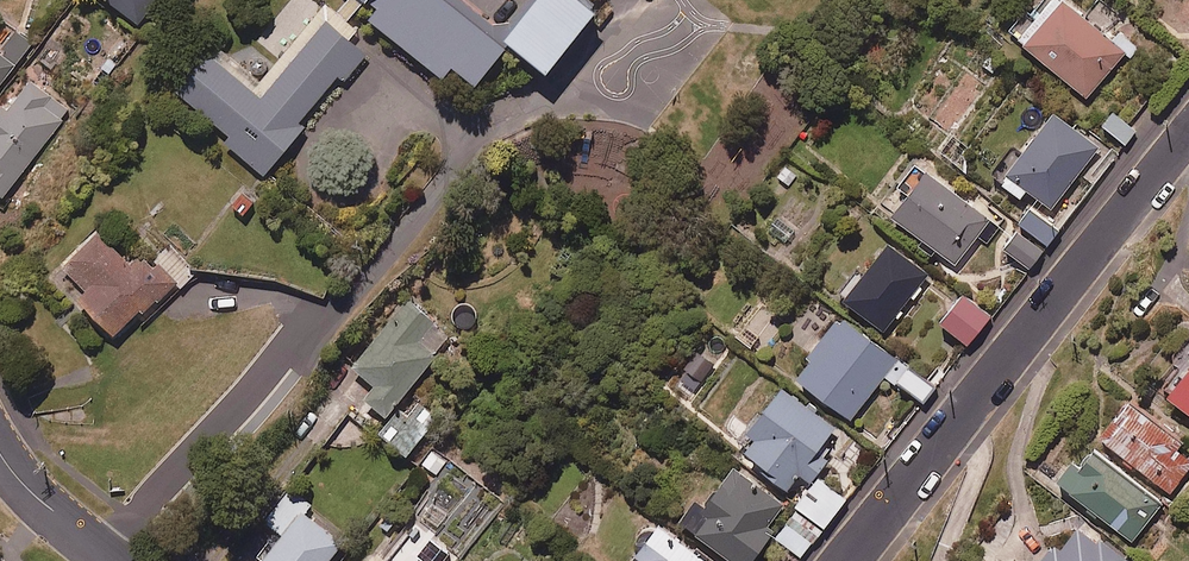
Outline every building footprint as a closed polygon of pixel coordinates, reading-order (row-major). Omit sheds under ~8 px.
[(141,27),(162,0),(107,0),(141,27)] [(372,27),(341,0),(313,0),(260,62),(216,24),(171,77),(261,155),(372,27)] [(498,0),(386,0),(472,63),(511,10),(498,0)] [(513,12),(557,45),(591,0),(522,0),(513,12)] [(1126,57),(1131,62),(1142,50),(1120,31),(1112,41),(1063,0),(1057,0),(1021,42),(1089,100),(1126,57)] [(18,33),(2,55),(0,54),(0,90),(34,44),(18,33)] [(32,82),(10,112),(4,107),(0,113),(0,198),(4,201),(71,111),(32,82)] [(1139,135),(1115,114),(1104,127),(1128,148),(1139,135)] [(1102,150),(1058,116),(1004,186),(1024,201),(1029,193),(1054,212),(1102,150)] [(1001,228),(919,165),(900,190),(914,201),(899,220),(958,266),(980,238),(989,245),(1001,228)] [(1063,234),(1036,214),(1025,228),(1052,249),(1063,234)] [(131,267),(102,236),(67,269),(91,295),(85,301),(120,339),(178,286),(181,290),(197,275),(171,247),(153,264),(145,255),(131,267)] [(1047,254),(1024,236),(1011,253),(1034,271),(1047,254)] [(931,278),(890,247),(848,301),(888,333),(931,278)] [(988,316),(962,295),(939,324),(966,344),(988,316)] [(454,336),(407,301),(355,368),(401,404),(454,336)] [(886,380),(900,390),(902,387),(928,407),(939,392),(844,321),(798,382),(853,423),(886,380)] [(716,368),(701,354),(686,370),(700,384),(716,368)] [(1175,403),(1188,414),(1188,384),(1175,403)] [(839,432),(788,393),(741,455),(792,493),(804,476),(815,484),(831,463),(821,455),(839,432)] [(438,419),(412,397),(381,435),(408,456),(438,419)] [(1131,403),(1100,441),(1170,496),(1188,472),(1188,459),(1179,451),(1184,444),(1131,403)] [(1164,506),(1092,449),(1062,487),(1134,544),(1164,506)] [(738,472),(710,510),(702,505),(685,527),(731,560),(759,560),(775,539),(767,534),(786,508),(738,472)] [(849,504),(820,481),(775,537),(804,560),(849,504)] [(291,491),(266,522),(281,534),(259,560),(337,560),(348,548),(305,514),(310,506),(291,491)] [(376,560),(455,560),(459,556),(411,518),(376,560)] [(1083,528),(1063,556),(1057,551),(1049,560),(1129,560),(1083,528)] [(663,531),(641,560),(703,560),(663,531)]
